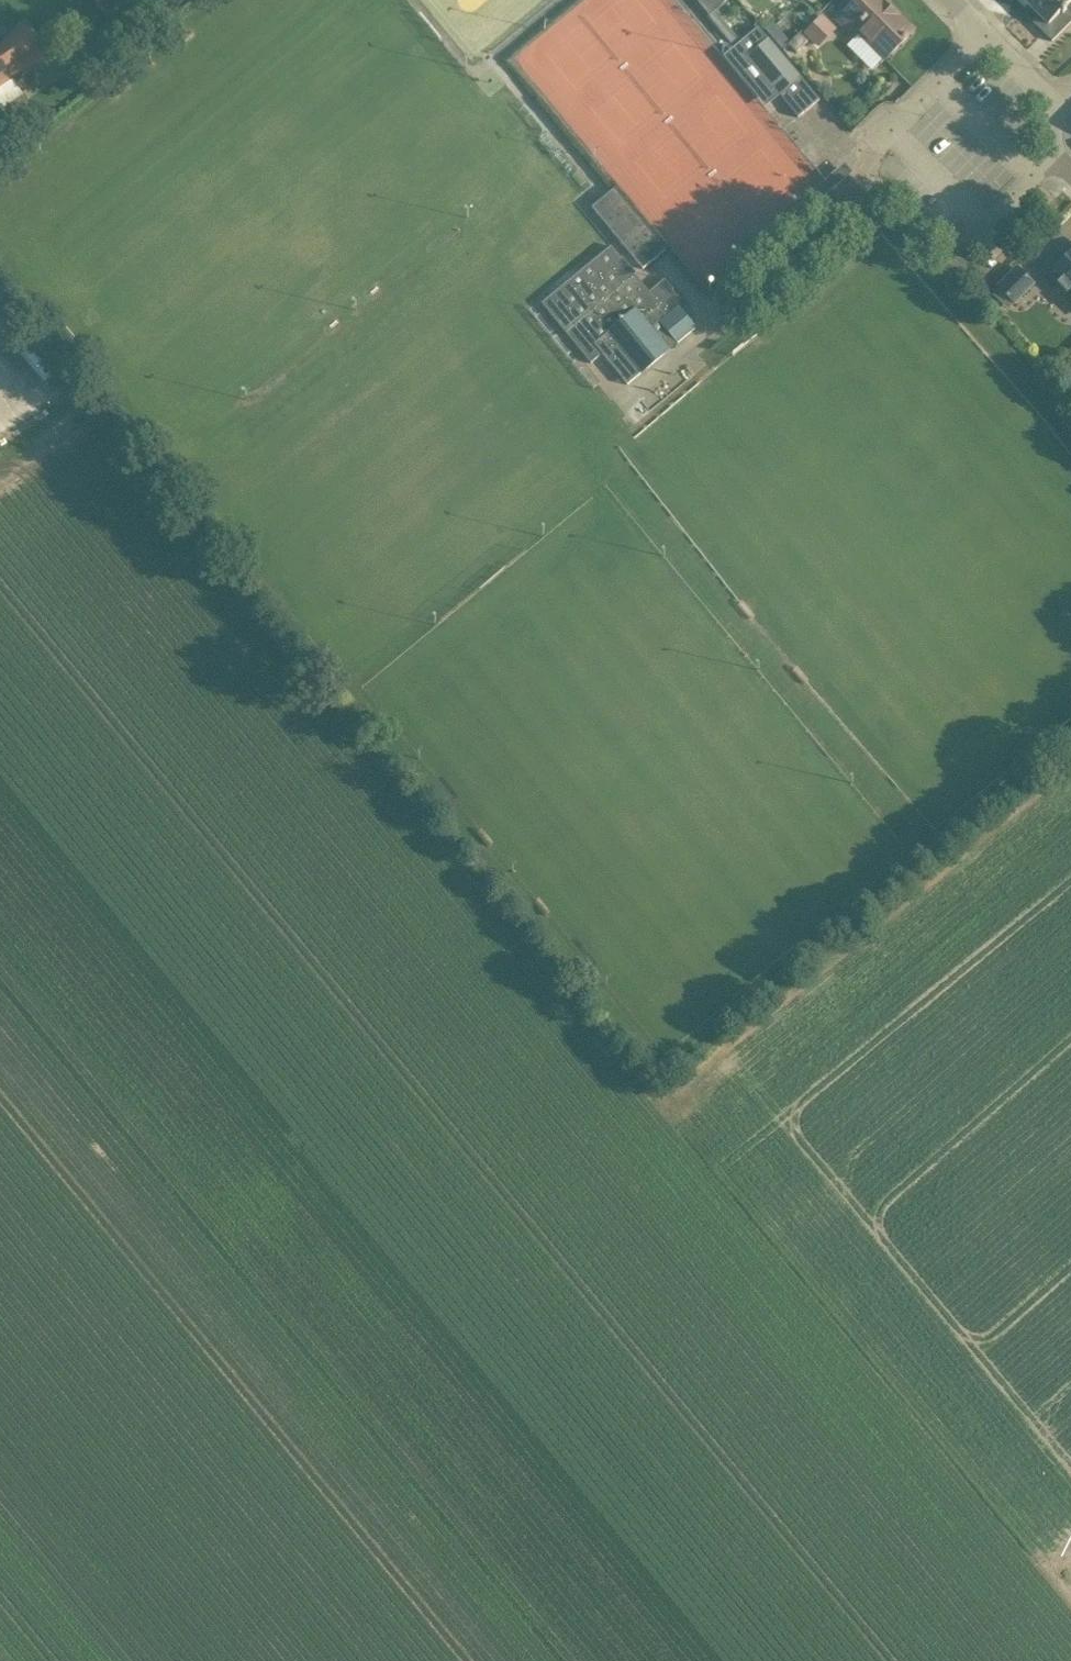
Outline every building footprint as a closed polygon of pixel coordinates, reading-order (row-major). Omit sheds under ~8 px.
[(710,17),(728,0),(696,0),(710,17)] [(855,38),(860,33),(885,59),(880,63),(881,64),(915,30),(901,15),(898,18),(880,0),(858,0),(838,20),(855,38)] [(1028,5),(1038,15),(1032,21),(1052,42),(1070,23),(1070,0),(1034,0),(1028,5)] [(837,29),(836,28),(822,15),(810,28),(804,34),(819,48),(837,29)] [(769,40),(758,28),(723,57),(764,107),(800,77),(769,40)] [(13,79),(37,63),(36,62),(45,56),(39,48),(27,30),(0,47),(0,107),(16,131),(38,116),(13,79)] [(800,34),(789,45),(797,53),(808,42),(800,34)] [(837,171),(840,169),(840,168),(828,178),(825,180),(825,181),(809,195),(816,204),(833,190),(843,182),(839,177),(841,176),(837,171)] [(612,192),(600,201),(593,207),(592,208),(636,261),(643,268),(643,269),(666,251),(615,189),(612,192)] [(611,246),(595,260),(542,303),(592,364),(601,356),(626,387),(668,352),(697,328),(680,308),(683,305),(686,308),(687,307),(664,280),(663,281),(666,284),(652,296),(611,246)] [(1047,278),(1070,302),(1070,254),(1047,278)] [(1035,285),(1017,267),(997,287),(1015,305),(1035,285)]
